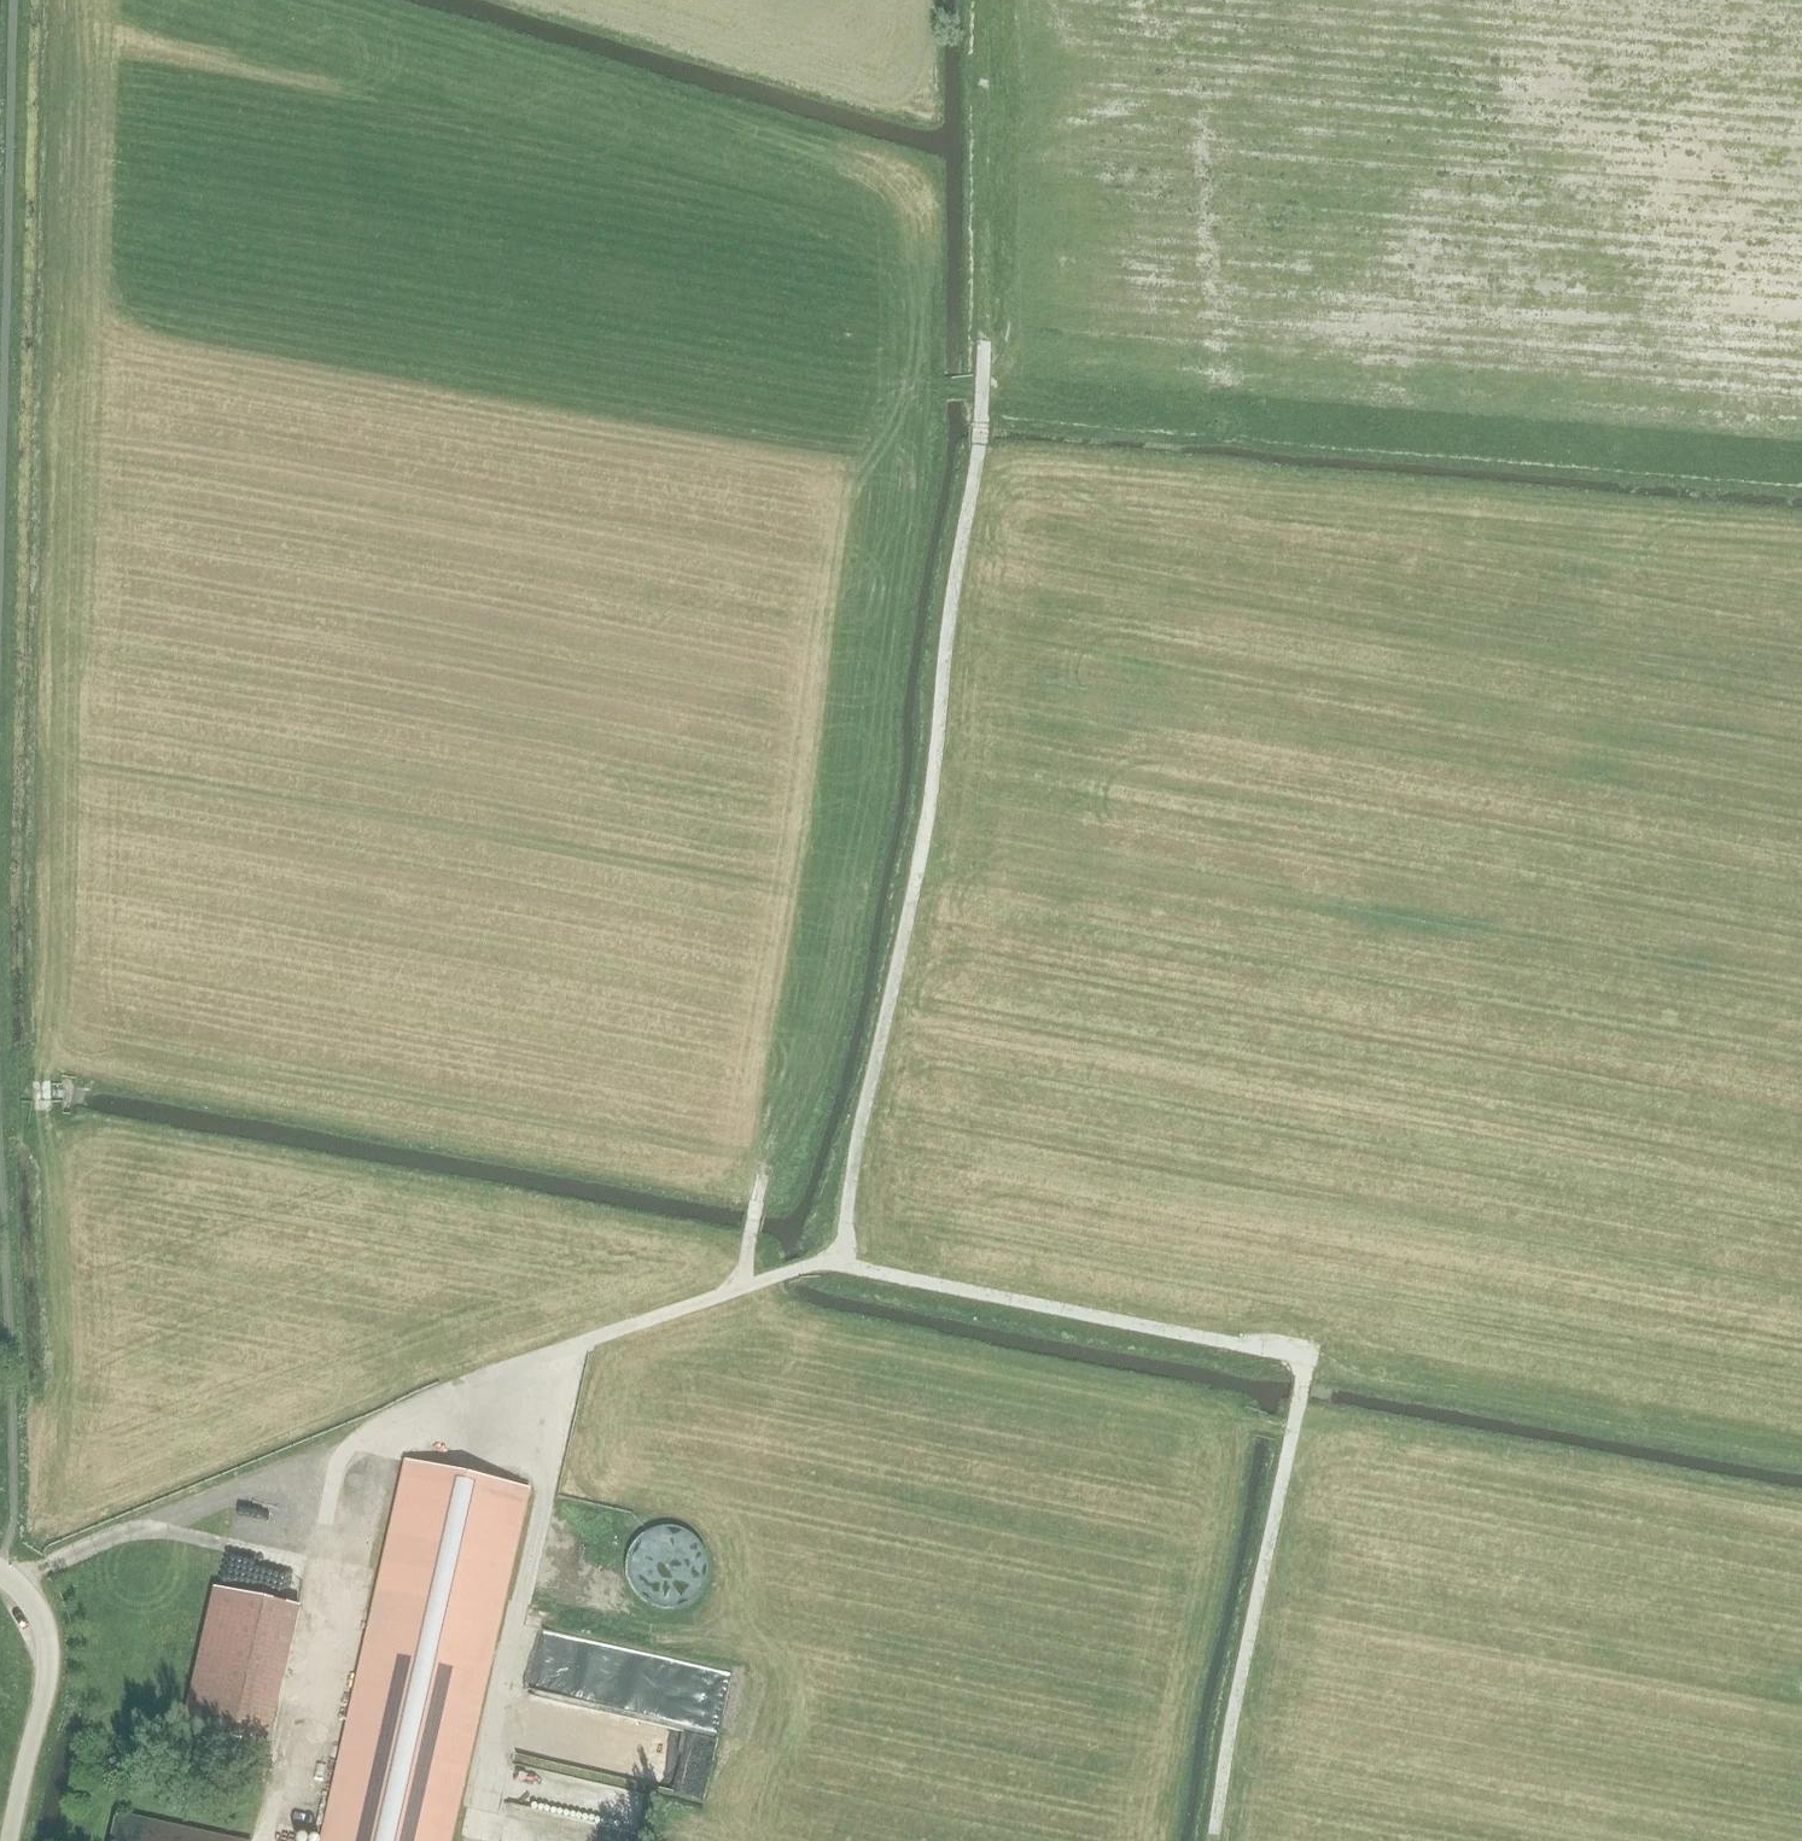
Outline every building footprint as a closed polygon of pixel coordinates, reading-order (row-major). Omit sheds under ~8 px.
[(529,1492),(405,1465),(321,1840),(451,1840),(529,1492)] [(713,1540),(652,1529),(641,1585),(702,1596),(713,1540)] [(267,1749),(299,1607),(214,1588),(182,1730),(267,1749)] [(690,1663),(677,1725),(723,1734),(735,1672),(690,1663)] [(642,1834),(651,1794),(529,1766),(520,1806),(642,1834)] [(118,1814),(112,1840),(244,1840),(118,1814)]
